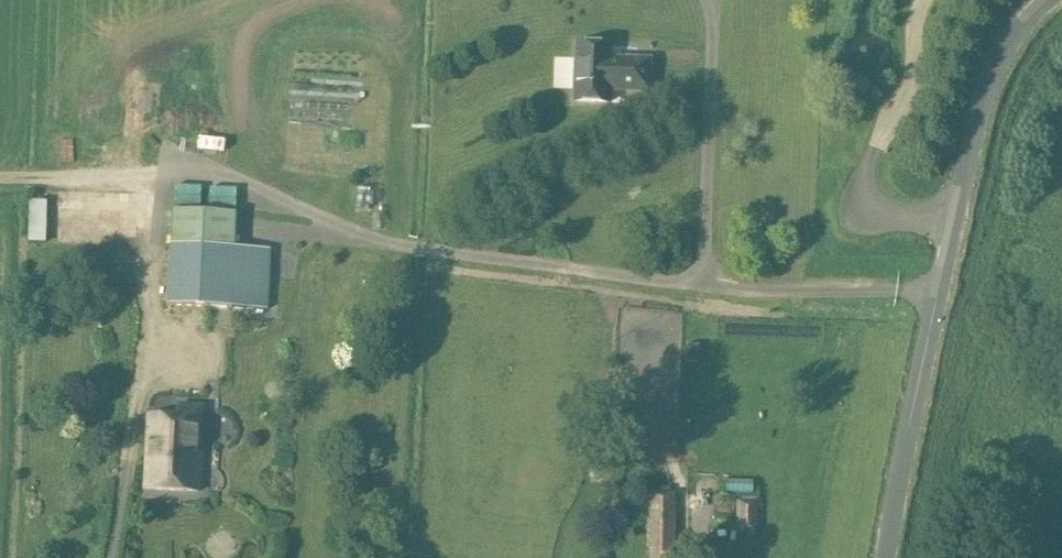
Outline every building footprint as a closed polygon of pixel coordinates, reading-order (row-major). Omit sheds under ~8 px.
[(650,60),(611,59),(612,46),(577,45),(577,65),(580,65),(579,81),(576,81),(575,101),(610,102),(610,87),(623,88),(623,90),(649,91),(650,60)] [(559,58),(555,85),(574,87),(576,72),(566,71),(568,59),(559,58)] [(242,210),(243,187),(177,184),(176,208),(242,210)] [(51,241),(52,200),(35,199),(34,240),(51,241)] [(172,245),(169,305),(233,308),(267,309),(267,289),(268,262),(269,249),(236,247),(237,213),(174,211),(172,245)] [(700,345),(686,344),(686,363),(699,363),(700,345)] [(200,492),(204,404),(178,402),(178,416),(149,414),(145,490),(200,492)] [(649,557),(685,557),(685,542),(676,542),(677,492),(650,492),(649,557)] [(758,535),(759,523),(759,500),(738,500),(737,534),(758,535)]
